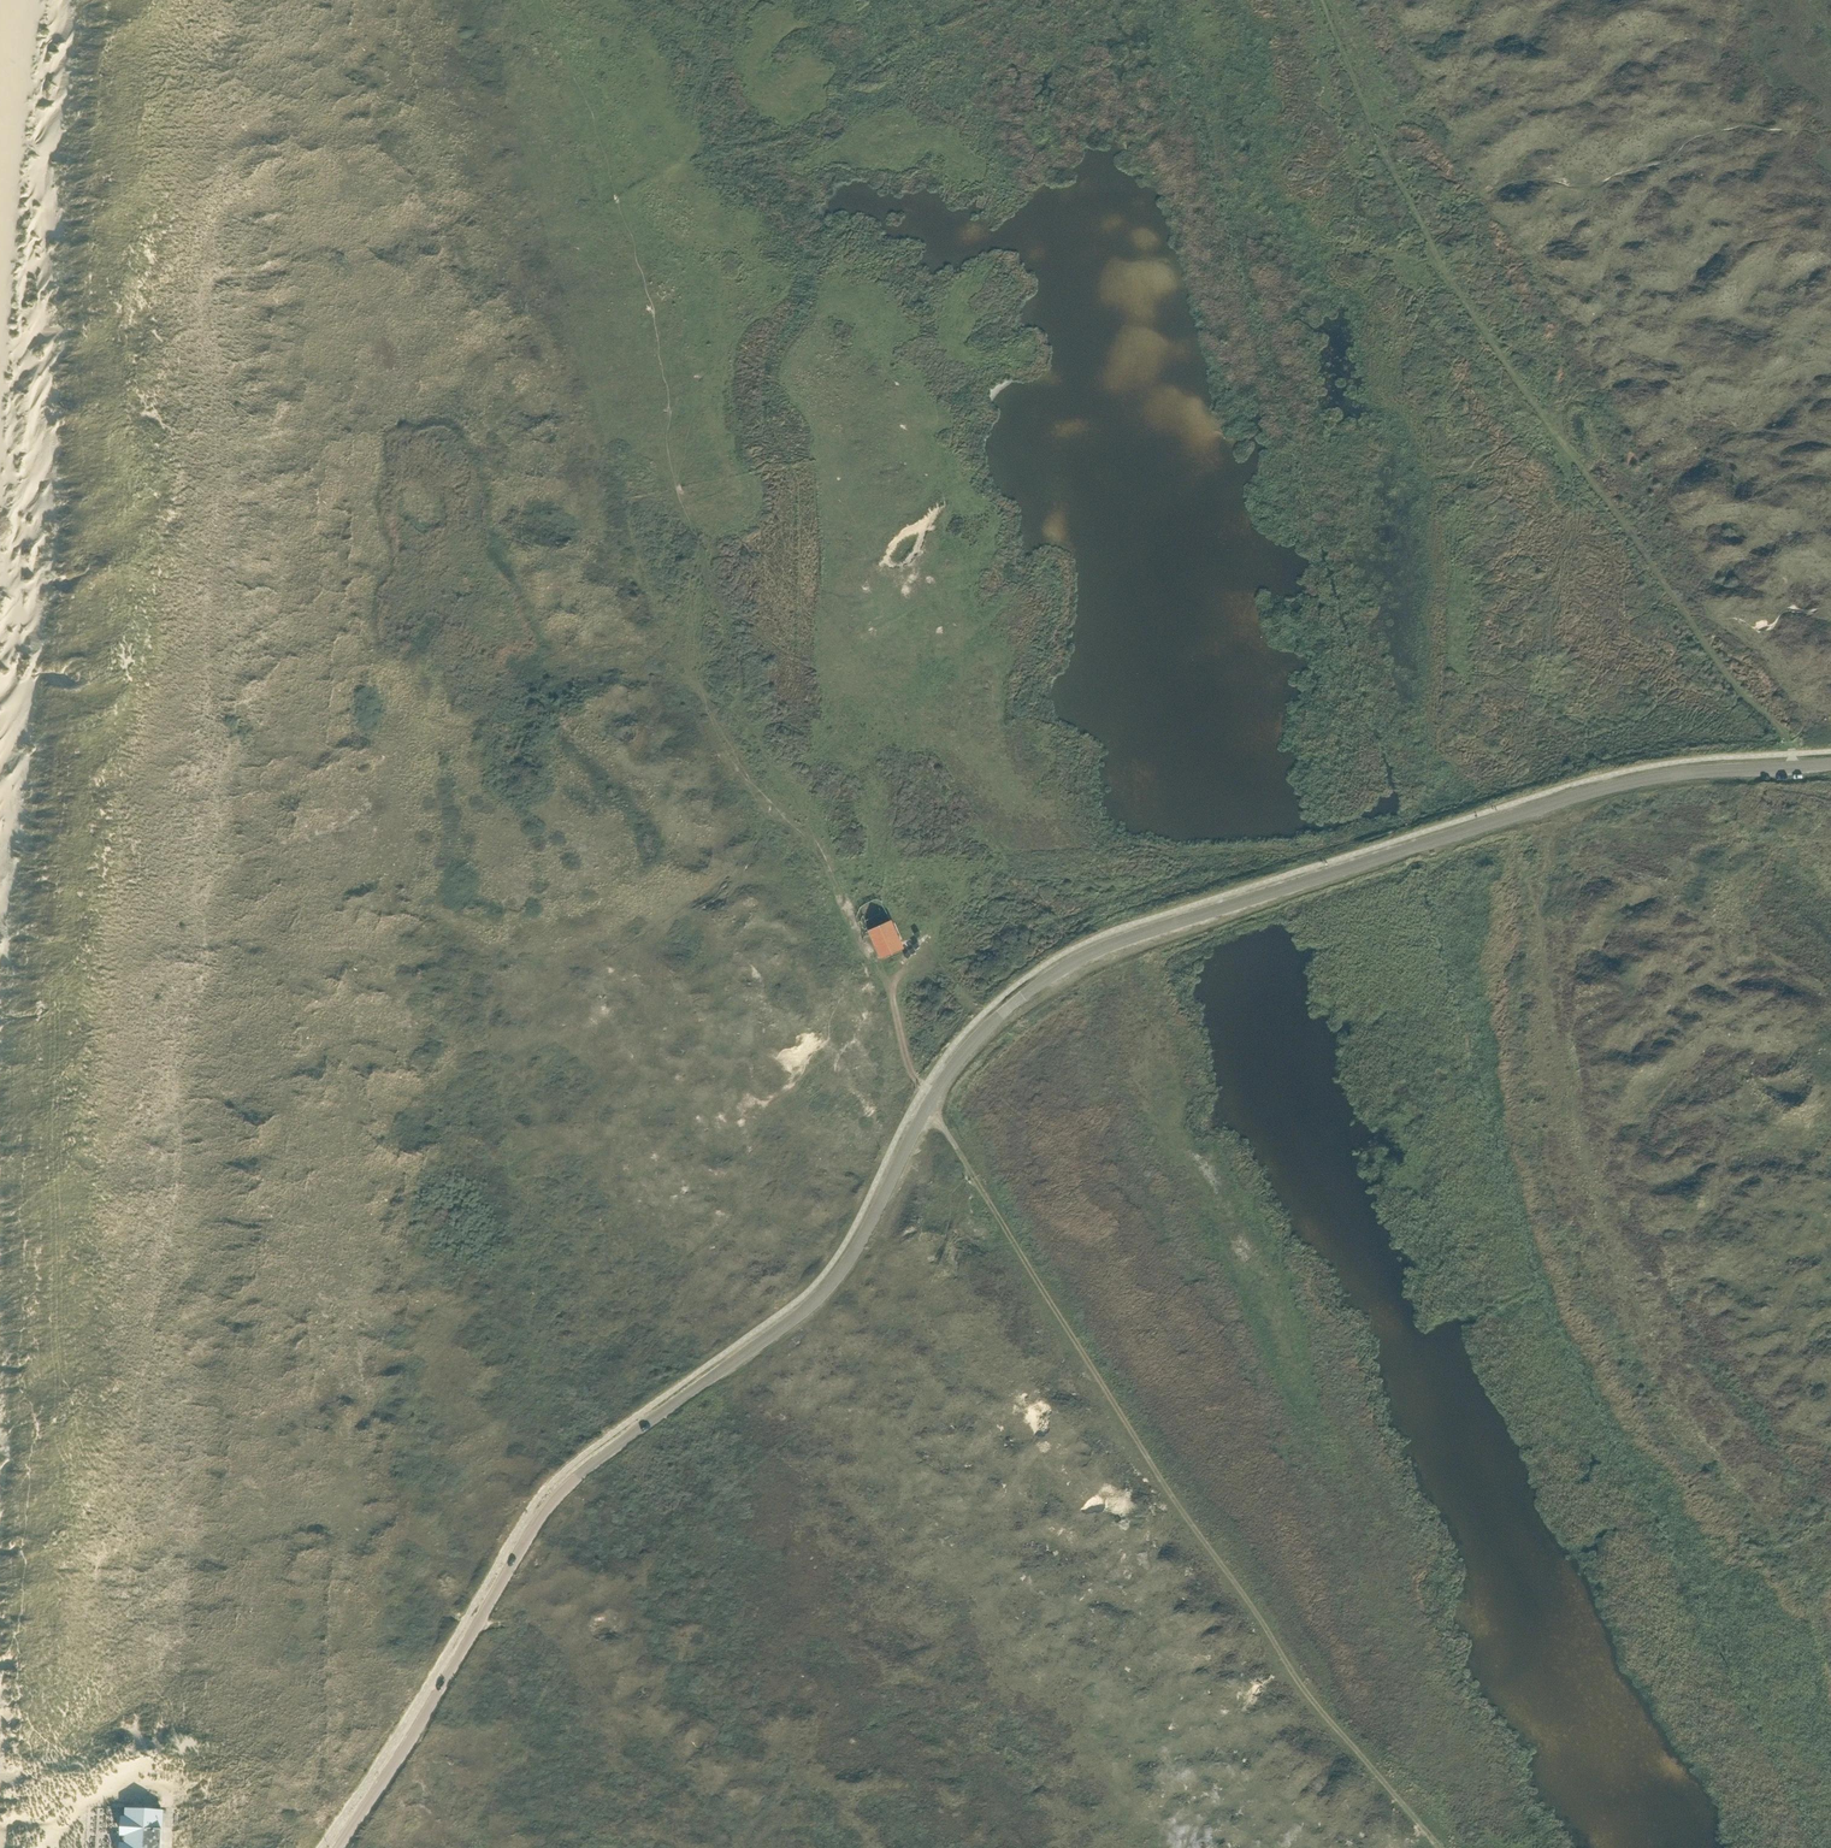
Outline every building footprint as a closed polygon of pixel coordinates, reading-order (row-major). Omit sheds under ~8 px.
[(893,920),(869,931),(881,959),(905,949),(893,920)] [(166,1818),(131,1812),(130,1821),(126,1820),(123,1837),(127,1838),(126,1847),(122,1846),(121,1847),(161,1847),(166,1818)]
